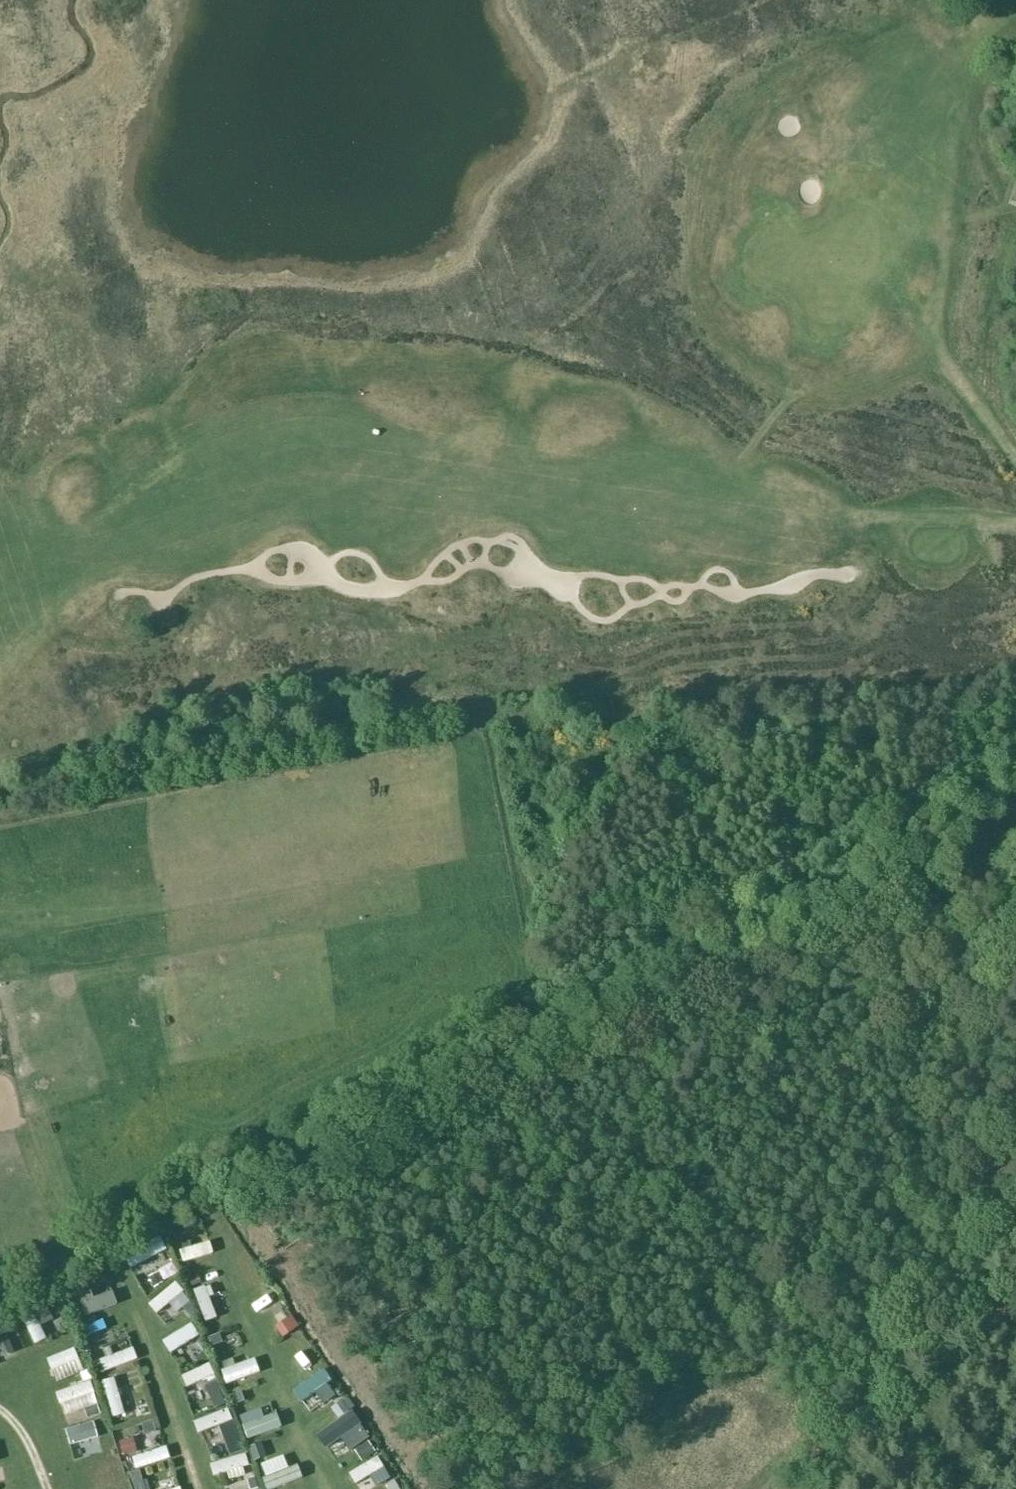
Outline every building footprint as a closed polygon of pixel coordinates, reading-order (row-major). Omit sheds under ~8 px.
[(176,1238),(184,1264),(209,1256),(202,1231),(176,1238)] [(156,1241),(130,1264),(141,1276),(167,1254),(156,1241)] [(159,1280),(174,1267),(167,1259),(152,1272),(159,1280)] [(69,1289),(71,1299),(83,1296),(87,1308),(104,1303),(100,1288),(111,1285),(109,1278),(69,1289)] [(148,1301),(157,1312),(170,1303),(177,1312),(192,1301),(176,1280),(148,1301)] [(192,1289),(205,1320),(220,1314),(207,1283),(192,1289)] [(33,1346),(48,1340),(43,1326),(54,1322),(48,1305),(22,1315),(33,1346)] [(284,1337),(301,1328),(293,1314),(276,1323),(284,1337)] [(172,1352),(201,1335),(192,1320),(164,1337),(172,1352)] [(215,1336),(231,1330),(227,1320),(211,1326),(215,1336)] [(211,1348),(235,1373),(245,1364),(221,1339),(211,1348)] [(74,1345),(48,1357),(60,1381),(85,1368),(74,1345)] [(104,1368),(137,1361),(135,1347),(101,1354),(104,1368)] [(297,1348),(288,1354),(300,1374),(309,1368),(297,1348)] [(182,1372),(188,1388),(217,1377),(211,1361),(182,1372)] [(303,1387),(319,1372),(313,1365),(297,1380),(303,1387)] [(115,1375),(103,1378),(115,1418),(127,1415),(115,1375)] [(327,1377),(300,1386),(308,1412),(335,1403),(327,1377)] [(57,1389),(64,1412),(99,1401),(92,1379),(57,1389)] [(220,1382),(191,1387),(196,1411),(224,1406),(220,1382)] [(197,1416),(207,1441),(236,1431),(226,1406),(197,1416)] [(325,1432),(332,1444),(360,1425),(353,1414),(325,1432)] [(243,1422),(248,1440),(275,1433),(270,1415),(243,1422)] [(75,1430),(78,1445),(108,1439),(105,1424),(75,1430)] [(137,1436),(138,1460),(166,1458),(165,1434),(137,1436)] [(372,1443),(357,1447),(361,1460),(375,1456),(372,1443)] [(245,1450),(211,1461),(215,1473),(249,1462),(245,1450)] [(261,1461),(267,1474),(289,1465),(284,1452),(261,1461)] [(350,1473),(360,1488),(362,1488),(369,1485),(371,1488),(384,1488),(382,1486),(391,1481),(385,1471),(386,1470),(378,1457),(350,1473)] [(150,1488),(144,1467),(132,1470),(137,1488),(146,1488),(150,1488)] [(158,1488),(156,1488),(183,1488),(177,1473),(156,1480),(158,1488)]
